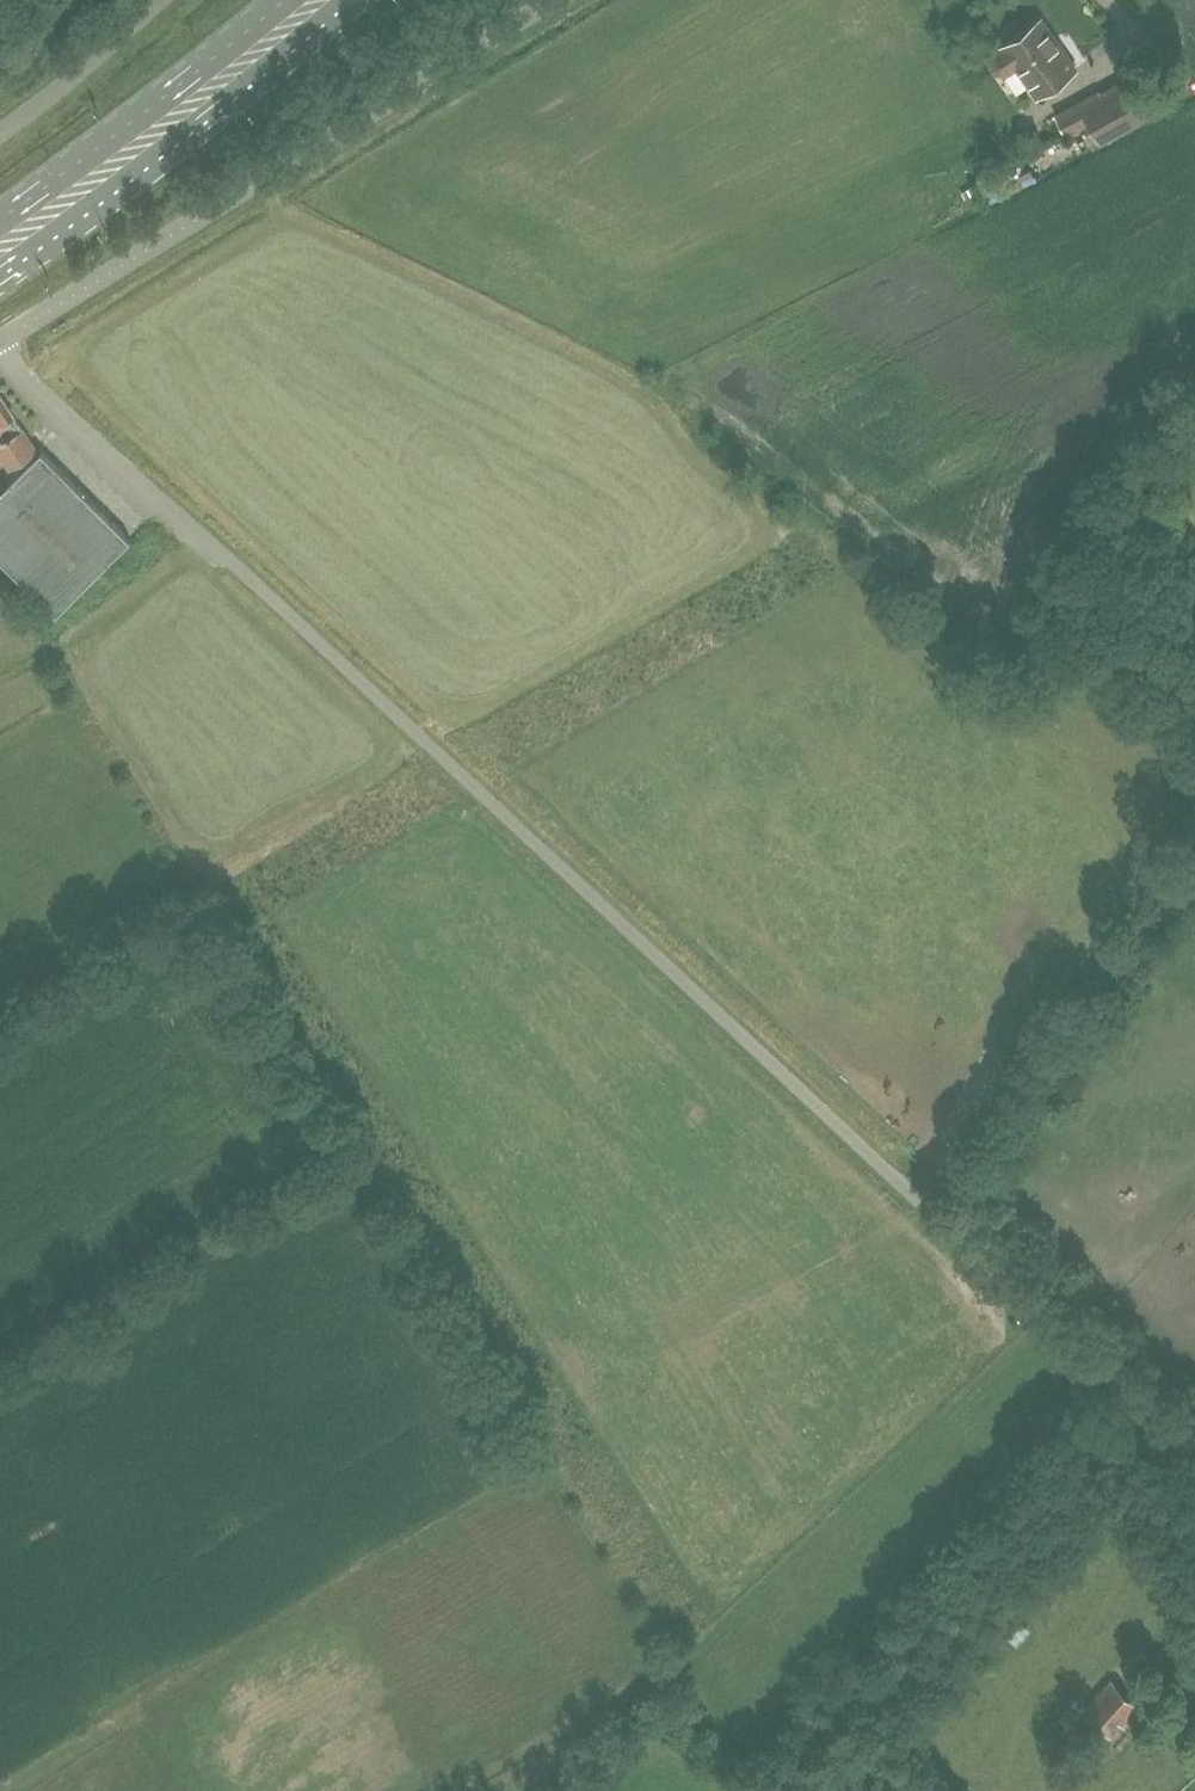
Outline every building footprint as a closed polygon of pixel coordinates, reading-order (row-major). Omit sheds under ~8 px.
[(1076,69),(1040,18),(1002,45),(992,51),(988,57),(987,64),(990,71),(995,76),(1002,77),(1010,74),(1019,68),(1038,95),(1076,69)] [(1156,112),(1135,74),(1100,94),(1098,92),(1056,115),(1067,134),(1089,121),(1101,142),(1156,112)] [(0,396),(0,431),(6,440),(5,441),(0,444),(0,451),(10,466),(18,461),(17,461),(36,449),(23,429),(21,430),(12,416),(13,416),(0,396)] [(56,613),(130,538),(41,450),(0,491),(0,558),(56,613)] [(1136,1706),(1109,1680),(1079,1712),(1105,1737),(1136,1706)]
